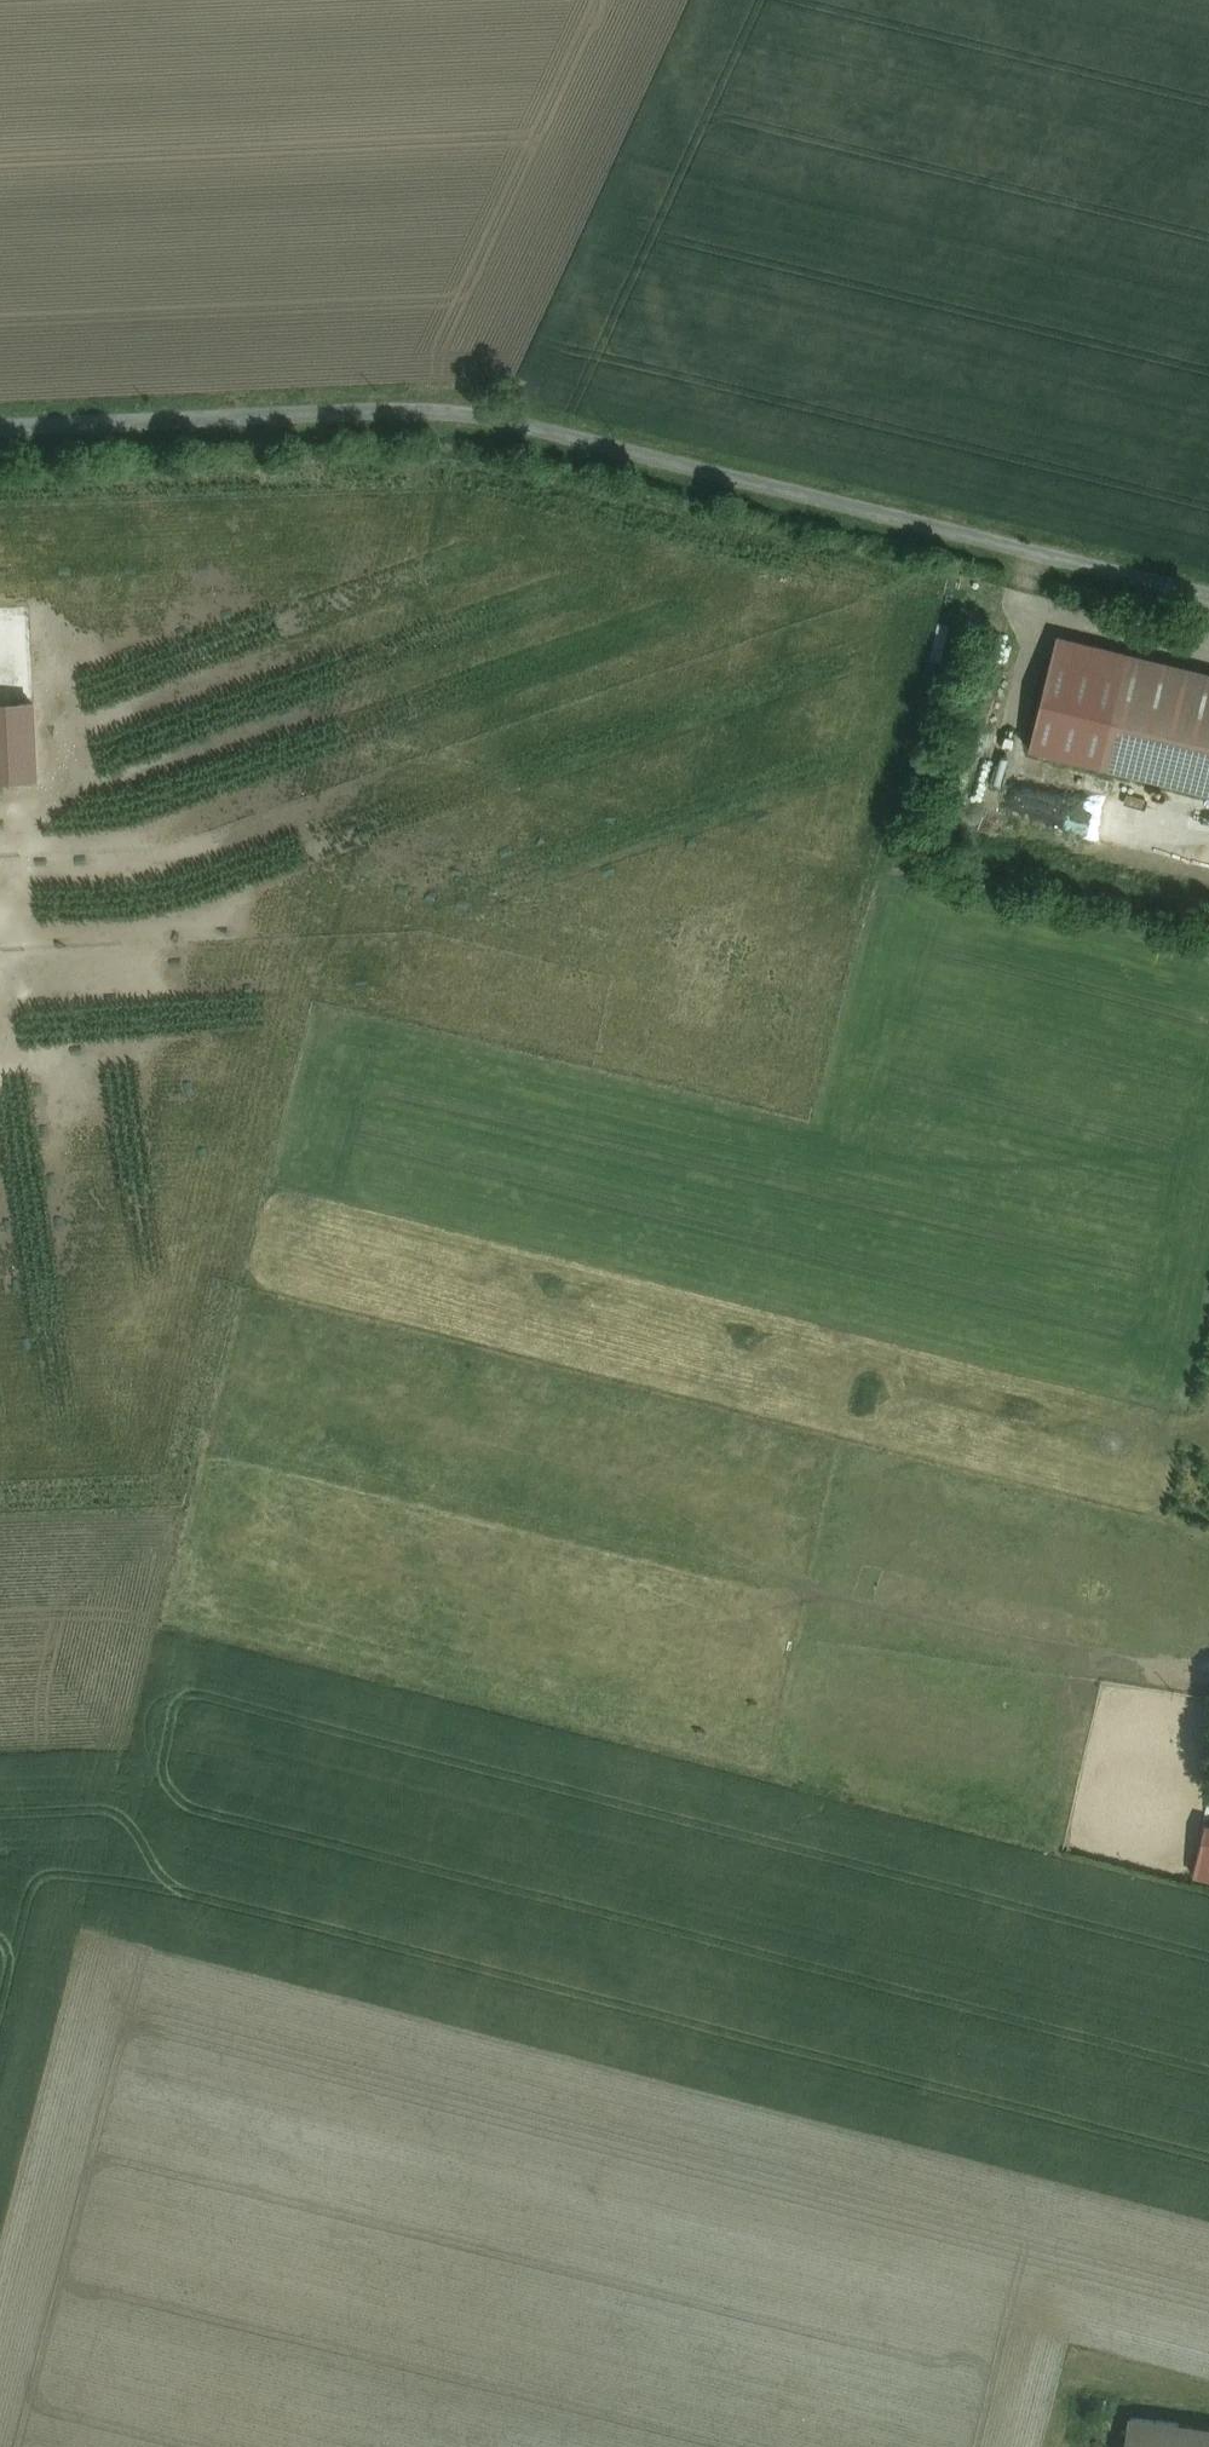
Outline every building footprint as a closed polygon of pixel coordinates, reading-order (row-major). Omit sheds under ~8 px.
[(1053,633),(1023,750),(1208,798),(1208,674),(1053,633)] [(1125,2416),(1121,2446),(1208,2446),(1208,2427),(1125,2416)]
